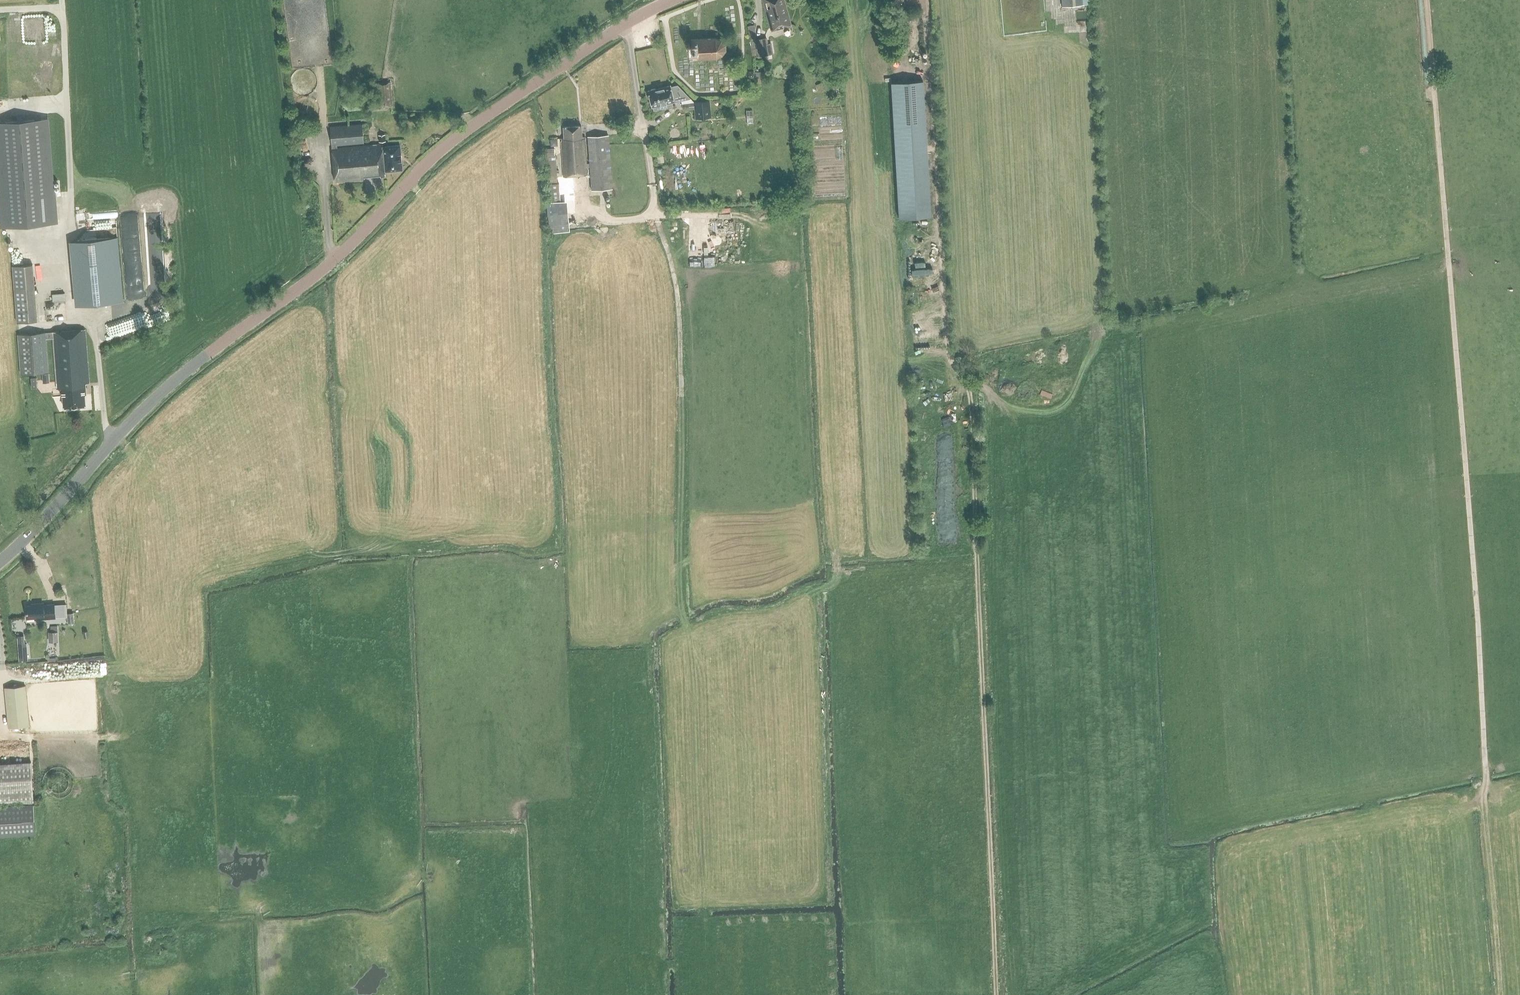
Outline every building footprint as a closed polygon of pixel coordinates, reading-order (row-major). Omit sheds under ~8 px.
[(769,23),(772,31),(790,26),(783,0),(763,0),(769,23)] [(753,57),(770,54),(767,37),(750,40),(753,57)] [(724,50),(725,44),(720,40),(716,39),(692,39),(692,47),(692,50),(692,58),(716,57),(721,54),(724,50)] [(930,217),(922,81),(890,83),(898,219),(930,217)] [(393,106),(391,82),(376,83),(377,108),(393,106)] [(650,91),(649,91),(652,107),(653,107),(654,111),(673,106),(672,102),(675,102),(674,100),(681,99),(682,100),(690,98),(678,86),(670,87),(670,86),(656,90),(655,89),(651,90),(650,91)] [(695,119),(708,118),(707,101),(694,102),(695,119)] [(0,123),(0,210),(1,227),(58,222),(55,193),(53,193),(47,119),(0,123)] [(363,124),(331,126),(332,145),(336,182),(363,179),(363,177),(378,175),(378,177),(384,177),(384,171),(402,169),(400,146),(382,147),(382,144),(337,148),(337,145),(364,143),(363,124)] [(588,136),(590,164),(586,164),(585,136),(582,136),(582,137),(581,126),(564,127),(564,139),(562,140),(562,143),(561,143),(563,177),(587,175),(587,167),(590,167),(591,190),(613,189),(610,135),(588,136)] [(559,183),(548,184),(548,197),(560,196),(559,183)] [(554,212),(555,231),(576,230),(575,211),(554,212)] [(77,241),(83,305),(123,301),(117,237),(77,241)] [(39,263),(17,264),(20,321),(42,320),(39,263)] [(65,301),(64,293),(52,294),(53,302),(65,301)] [(167,308),(144,311),(146,324),(169,321),(167,308)] [(85,330),(28,335),(19,335),(22,375),(49,372),(46,338),(53,338),(57,388),(60,388),(61,396),(63,396),(64,407),(85,405),(84,394),(86,394),(85,383),(89,382),(85,330)] [(35,619),(54,618),(55,618),(54,604),(43,605),(43,603),(32,604),(32,605),(26,606),(27,618),(35,617),(35,619)] [(48,632),(49,642),(57,642),(56,631),(48,632)] [(27,651),(18,651),(19,661),(28,661),(27,651)] [(8,728),(29,726),(25,686),(5,688),(8,728)] [(31,762),(0,764),(0,805),(28,803),(28,804),(0,806),(0,836),(35,834),(31,762)]
